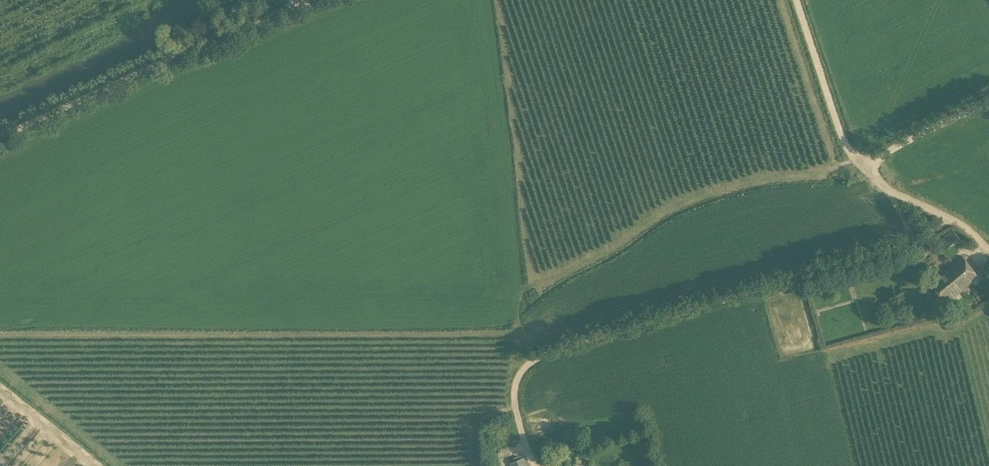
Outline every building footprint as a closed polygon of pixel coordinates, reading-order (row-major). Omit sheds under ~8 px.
[(952,229),(936,243),(948,258),(965,245),(952,229)] [(929,282),(947,303),(978,277),(961,256),(929,282)] [(510,464),(511,465),(527,465),(524,458),(510,464)]
